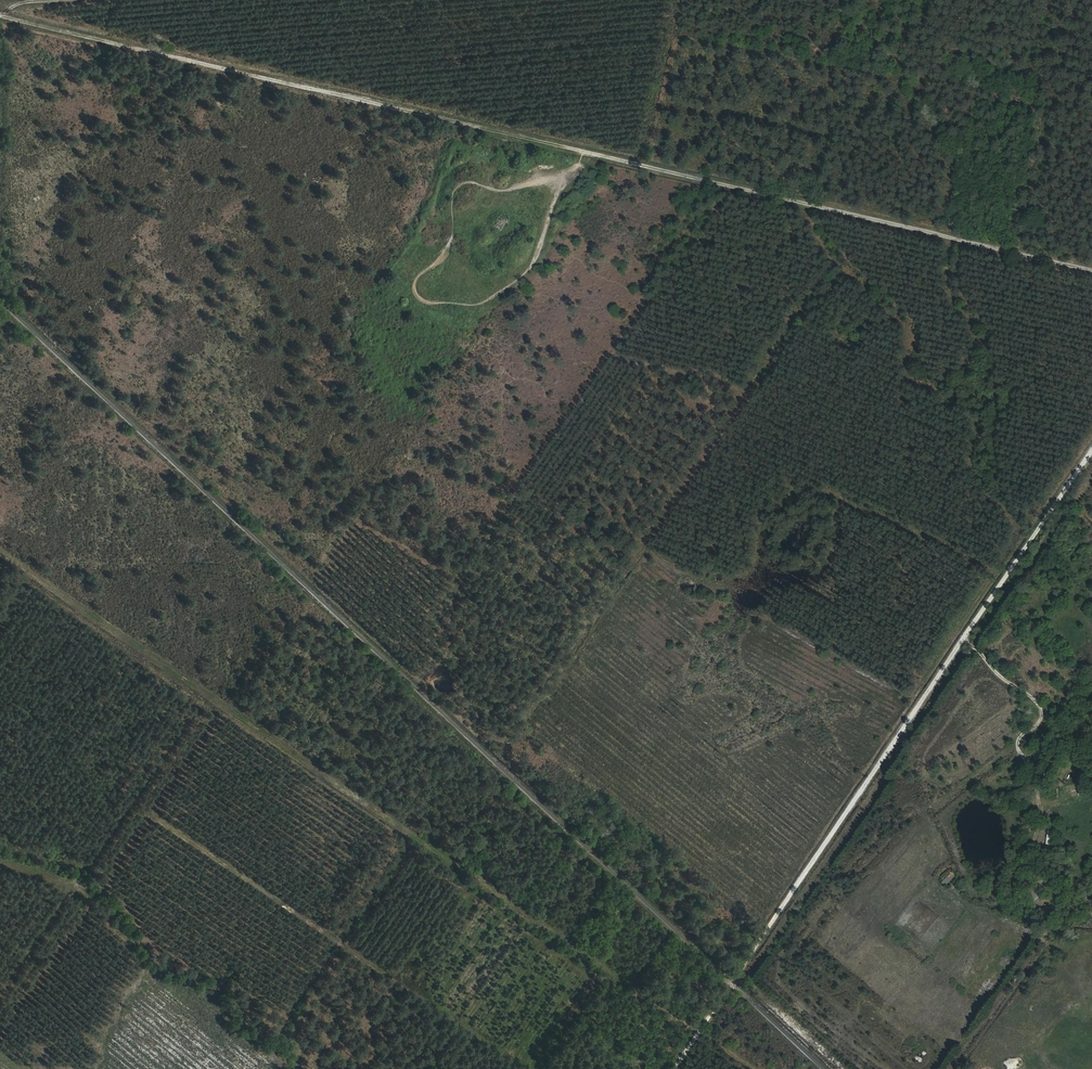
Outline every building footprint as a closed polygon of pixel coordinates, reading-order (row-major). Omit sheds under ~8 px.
[(946,886),(957,875),(952,871),(942,882),(946,886)]
